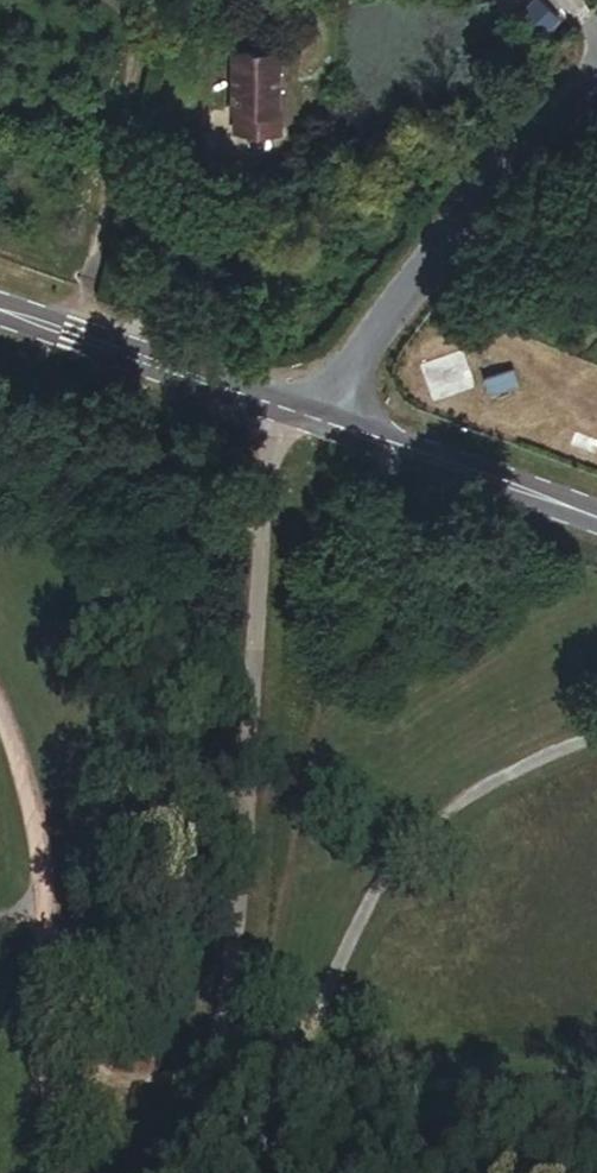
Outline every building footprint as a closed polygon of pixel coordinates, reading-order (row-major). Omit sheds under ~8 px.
[(547,0),(530,0),(513,17),(534,38),(559,12),(547,0)] [(234,131),(280,131),(281,52),(233,51),(232,114),(235,114),(234,131)] [(309,289),(305,289),(302,290),(299,293),(298,297),(298,300),(299,304),(302,306),(305,308),(309,308),(312,307),(315,305),(317,302),(318,299),(317,295),(315,292),(312,290),(309,289)]
